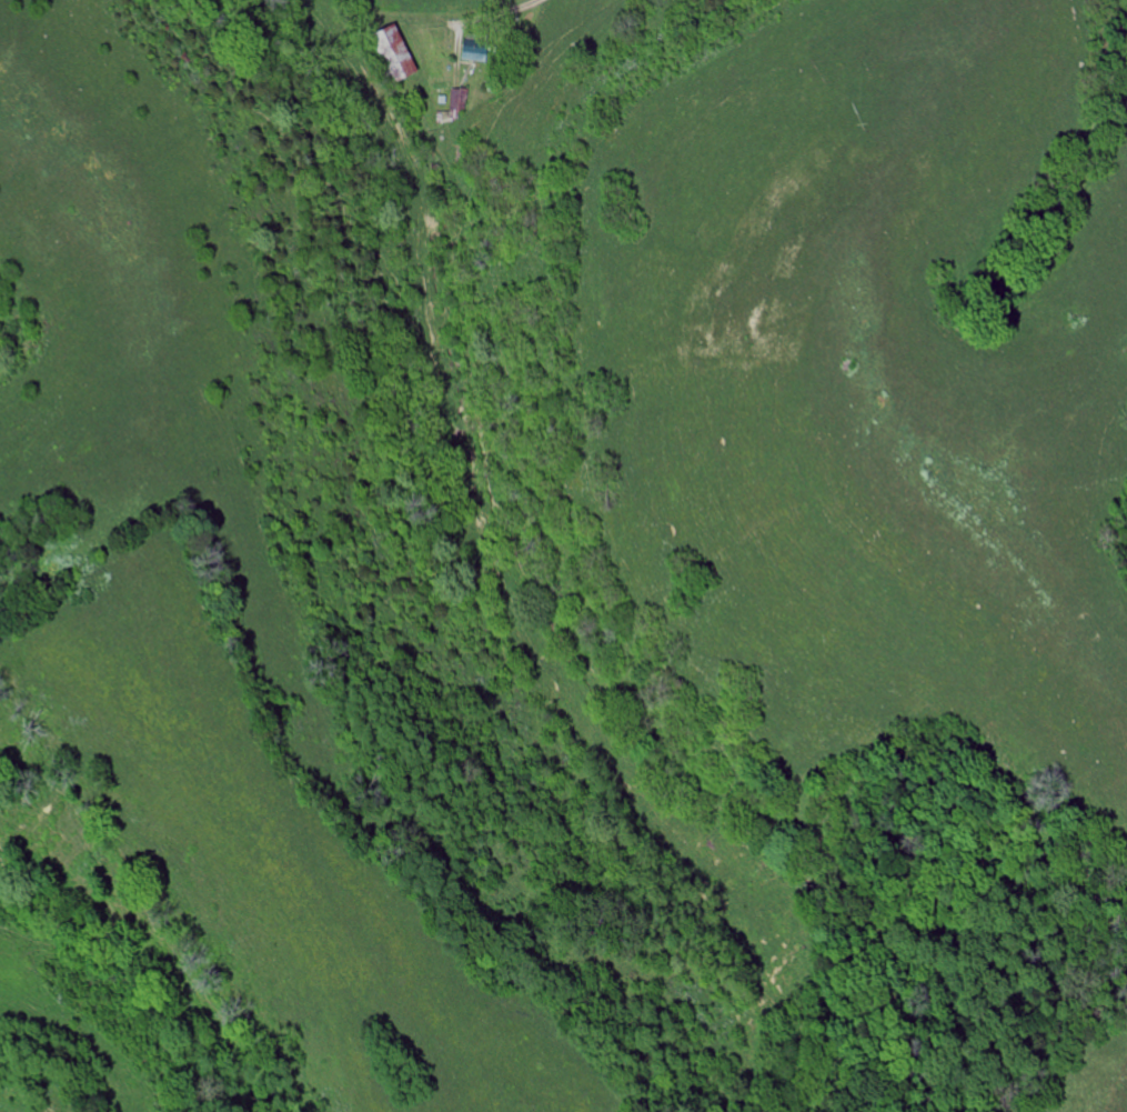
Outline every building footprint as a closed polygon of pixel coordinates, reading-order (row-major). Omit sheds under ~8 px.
[(491,45),(465,42),(464,60),(489,63),(491,45)] [(468,90),(453,89),(452,119),(459,119),(459,111),(468,111),(468,90)]
